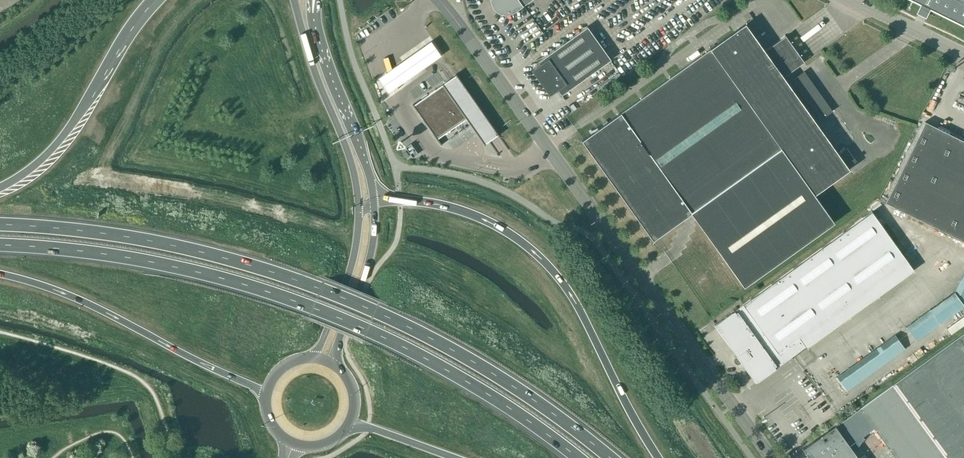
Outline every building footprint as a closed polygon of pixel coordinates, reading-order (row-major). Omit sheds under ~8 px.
[(490,1),(493,8),(499,14),(507,15),(515,12),(532,0),(490,0),(490,1)] [(922,4),(931,9),(963,25),(963,0),(913,0),(922,4)] [(765,51),(745,24),(620,113),(614,105),(602,113),(608,122),(582,140),(653,241),(691,213),(744,287),(834,222),(814,194),(849,170),(847,168),(856,161),(847,149),(838,155),(783,77),(800,66),(781,39),(765,51)] [(562,95),(611,60),(587,27),(538,62),(540,64),(532,70),(550,96),(558,90),(562,95)] [(388,73),(378,80),(387,94),(396,87),(441,57),(431,43),(388,73)] [(820,119),(832,111),(804,71),(792,79),(820,119)] [(411,104),(440,145),(442,144),(438,138),(466,119),(484,146),(486,145),(485,144),(492,139),(496,136),(497,137),(499,136),(455,73),(454,74),(455,76),(451,78),(446,82),(443,84),(442,82),(441,83),(442,85),(416,103),(414,104),(413,103),(411,104)] [(925,122),(885,203),(963,241),(963,141),(925,122)] [(756,383),(806,347),(800,338),(907,261),(872,213),(714,325),(756,383)] [(963,306),(963,271),(954,292),(905,327),(916,342),(963,306)] [(860,408),(835,426),(803,449),(810,457),(858,457),(849,445),(855,441),(858,445),(864,439),(862,436),(874,428),(896,457),(963,457),(963,333),(860,408)] [(847,391),(905,349),(895,334),(836,377),(847,391)]
